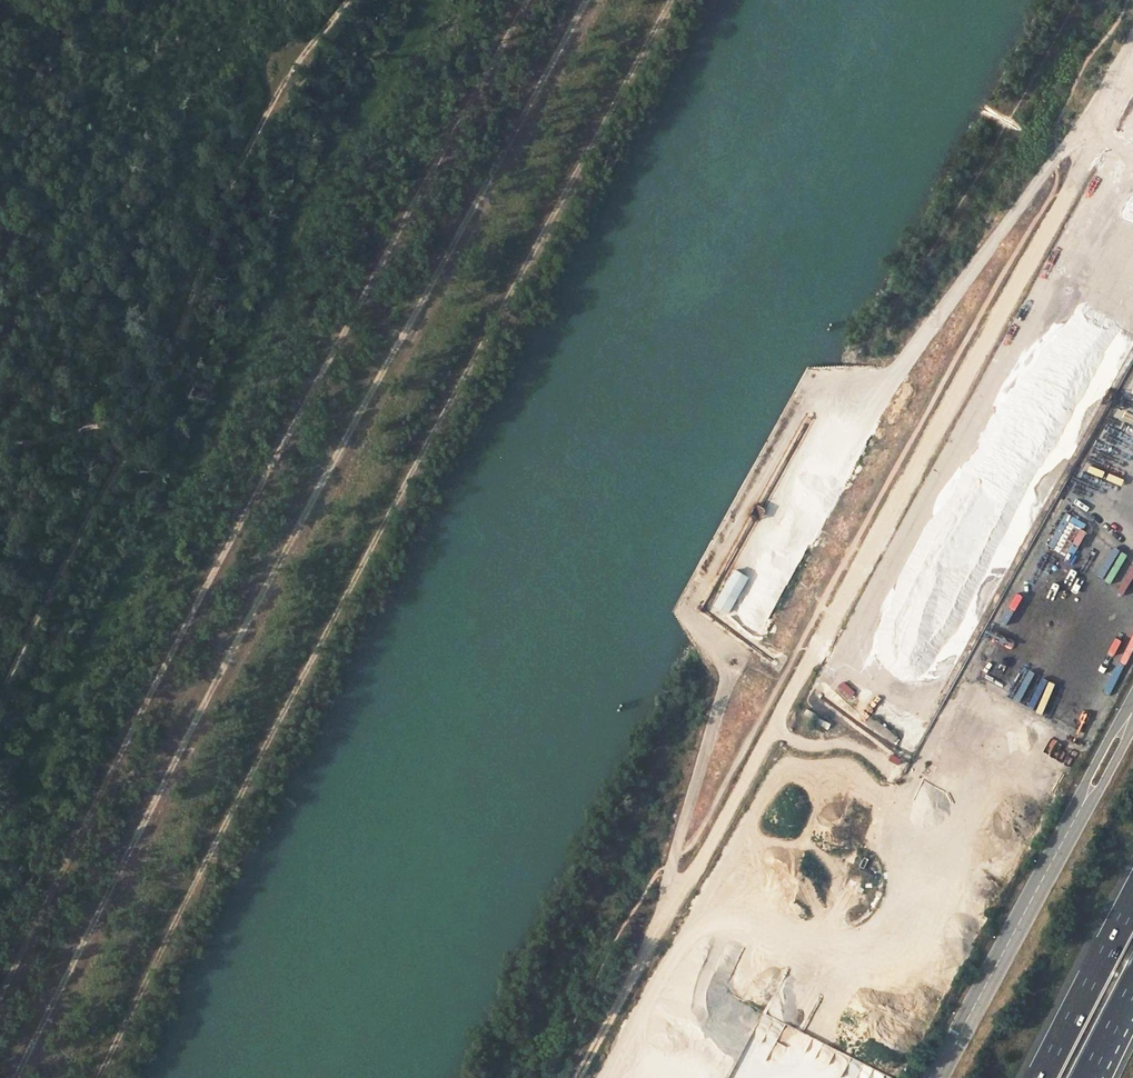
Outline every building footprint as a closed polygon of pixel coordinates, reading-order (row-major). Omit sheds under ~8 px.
[(1068,591),(1080,561),(1074,558),(1061,588),(1068,591)] [(759,636),(786,585),(768,575),(741,626),(759,636)] [(1102,577),(1096,588),(1108,595),(1114,583),(1102,577)] [(727,614),(737,596),(725,588),(714,606),(727,614)] [(843,682),(838,687),(850,697),(854,692),(843,682)] [(870,716),(866,722),(893,743),(897,737),(870,716)] [(817,717),(814,722),(827,730),(831,725),(817,717)] [(892,755),(889,760),(898,765),(901,760),(892,755)]
